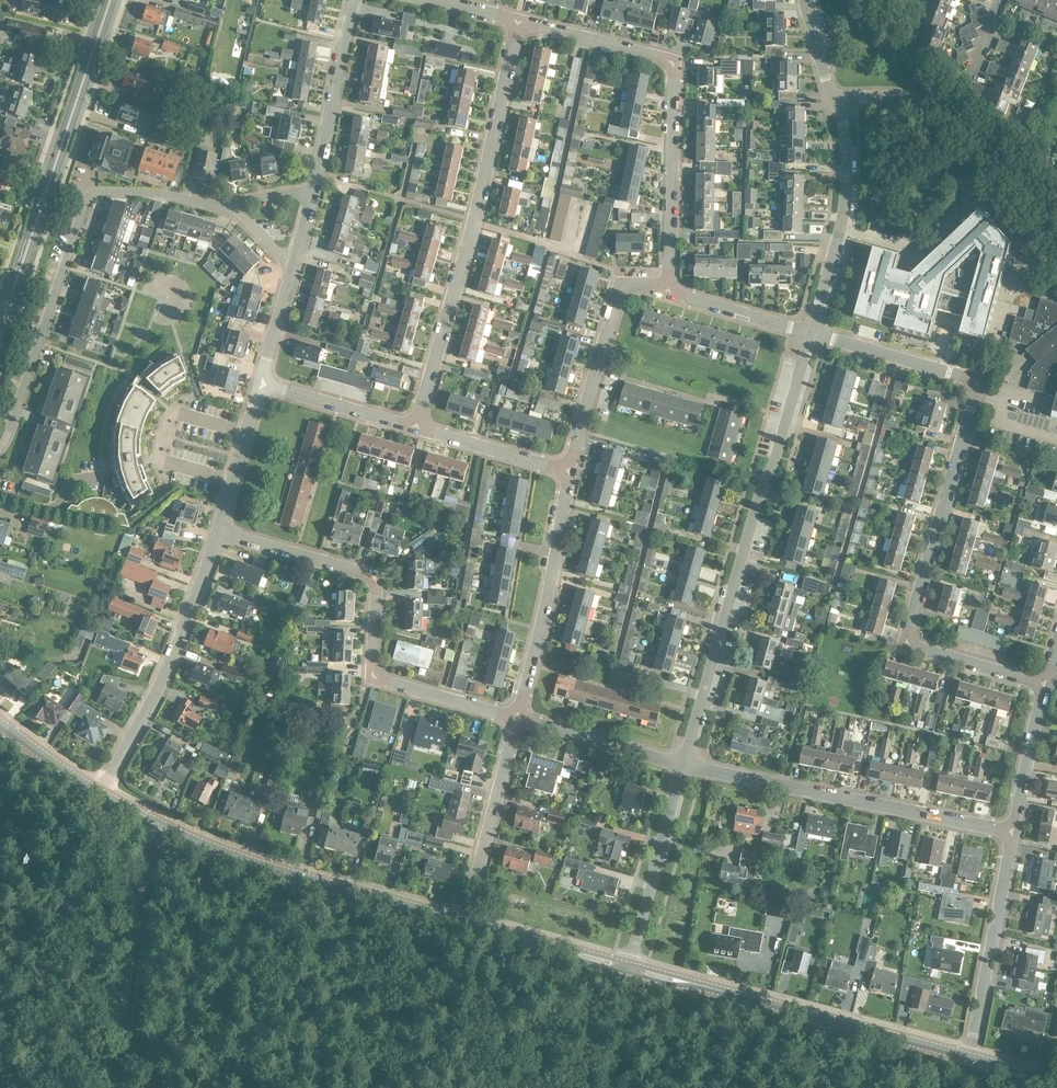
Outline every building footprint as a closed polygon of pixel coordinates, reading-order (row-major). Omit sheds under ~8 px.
[(21,2),(24,3),(22,13),(39,17),(40,14),(50,16),(51,8),(53,8),(54,3),(52,2),(53,0),(52,0),(21,0),(21,2)] [(323,11),(326,0),(311,0),(309,8),(323,11)] [(560,7),(573,11),(576,0),(562,0),(560,7)] [(573,11),(586,14),(588,6),(595,7),(596,0),(576,0),(573,11)] [(615,22),(619,6),(613,5),(606,3),(606,0),(599,0),(597,8),(604,10),(602,18),(615,22)] [(615,22),(627,25),(631,10),(624,8),(626,0),(620,0),(615,22)] [(627,25),(640,28),(647,0),(642,0),(640,6),(633,4),(631,10),(627,25)] [(640,28),(653,32),(657,16),(649,14),(653,0),(647,0),(640,28)] [(658,14),(666,16),(670,2),(664,0),(662,0),(658,14)] [(697,12),(700,0),(691,0),(689,9),(685,8),(684,12),(675,9),(669,31),(684,35),(685,29),(692,31),(697,12)] [(754,2),(755,2),(755,9),(757,9),(776,9),(776,2),(777,2),(777,1),(779,1),(779,0),(754,0),(754,2)] [(950,7),(933,0),(928,12),(945,19),(946,18),(947,19),(949,14),(951,15),(954,8),(952,7),(950,7)] [(1021,8),(1032,12),(1037,0),(1024,0),(1021,8)] [(1032,12),(1044,17),(1051,0),(1037,0),(1032,12)] [(1044,17),(1056,22),(1056,18),(1056,2),(1056,1),(1056,0),(1051,0),(1044,17)] [(191,3),(189,9),(204,14),(206,7),(191,3)] [(978,19),(981,18),(989,14),(985,6),(977,9),(975,4),(969,6),(973,14),(976,13),(978,19)] [(143,13),(142,16),(144,18),(143,18),(143,20),(159,25),(159,24),(165,26),(169,13),(164,11),(148,5),(147,8),(146,7),(144,11),(146,11),(145,13),(143,13)] [(308,12),(306,20),(306,21),(320,25),(323,11),(309,8),(302,6),(301,10),(308,12)] [(204,17),(176,7),(173,16),(201,25),(214,29),(217,21),(204,17)] [(245,15),(255,16),(256,9),(247,7),(245,15)] [(221,11),(213,8),(210,17),(219,19),(221,11)] [(776,9),(757,9),(757,18),(766,18),(766,32),(787,32),(787,20),(785,20),(785,18),(776,18),(776,9)] [(703,13),(697,12),(692,31),(698,33),(695,43),(710,46),(715,26),(707,23),(708,18),(702,16),(703,13)] [(945,19),(928,12),(923,23),(929,26),(930,26),(941,30),(944,31),(949,20),(947,19),(946,18),(945,19)] [(976,13),(973,14),(970,15),(973,21),(971,25),(974,30),(976,29),(984,26),(981,18),(978,19),(976,13)] [(408,25),(377,18),(376,20),(374,19),(373,27),(375,27),(374,33),(405,40),(408,25)] [(8,21),(6,32),(21,36),(19,44),(20,44),(20,46),(31,48),(31,46),(43,48),(47,32),(45,31),(44,30),(40,29),(39,30),(32,29),(32,26),(8,21)] [(147,22),(144,29),(162,36),(164,29),(147,22)] [(175,22),(174,26),(198,33),(200,28),(175,22)] [(974,30),(971,25),(965,27),(966,28),(962,30),(960,35),(962,38),(967,36),(969,42),(971,41),(979,37),(976,29),(974,30)] [(930,26),(929,26),(925,37),(942,44),(944,45),(946,39),(948,40),(950,34),(944,31),(941,30),(930,26)] [(631,29),(630,37),(657,42),(658,33),(631,29)] [(209,46),(213,33),(209,32),(204,45),(209,46)] [(787,32),(766,32),(766,47),(766,55),(784,55),(784,47),(784,46),(786,46),(787,32)] [(285,33),(284,39),(295,41),(296,34),(285,33)] [(967,36),(962,38),(961,38),(963,44),(962,47),(964,53),(967,52),(975,49),(971,41),(969,42),(967,36)] [(942,44),(925,37),(920,49),(939,57),(941,51),(943,52),(946,45),(944,45),(942,44)] [(132,53),(130,59),(138,61),(140,55),(148,58),(150,51),(156,53),(159,45),(152,42),(152,43),(137,38),(132,53)] [(1019,47),(1011,44),(1000,40),(998,45),(1008,49),(1034,60),(1039,48),(1021,41),(1019,47)] [(180,46),(165,41),(162,49),(177,54),(180,46)] [(282,48),(281,54),(299,57),(313,60),(315,45),(302,43),(302,45),(301,49),(300,52),(282,48)] [(437,47),(426,45),(424,53),(459,61),(461,48),(438,43),(437,47)] [(395,44),(394,52),(405,54),(405,55),(422,59),(424,49),(395,44)] [(1008,49),(998,45),(996,50),(1015,58),(1012,64),(1030,71),(1034,60),(1008,49)] [(369,60),(387,63),(389,50),(371,47),(369,47),(367,55),(370,55),(369,60)] [(964,53),(962,47),(956,50),(959,56),(957,60),(959,65),(970,60),(967,52),(964,53)] [(537,50),(534,63),(549,67),(552,53),(537,50)] [(280,59),(281,54),(265,51),(264,54),(270,55),(269,59),(280,61),(281,59),(280,59)] [(177,63),(178,58),(163,53),(162,58),(177,63)] [(17,67),(34,73),(38,60),(22,54),(19,62),(5,58),(4,63),(11,65),(17,67)] [(310,73),(313,60),(299,57),(281,54),(280,59),(281,59),(289,61),(290,61),(298,63),(297,71),(310,73)] [(611,57),(598,55),(597,62),(610,65),(611,57)] [(784,55),(766,55),(766,64),(779,64),(779,78),(800,78),(800,66),(798,66),(798,64),(784,64),(784,55)] [(444,69),(445,61),(427,57),(426,65),(444,69)] [(571,71),(580,73),(582,59),(574,58),(571,71)] [(387,63),(369,60),(368,61),(366,61),(365,68),(367,69),(366,74),(385,77),(387,63)] [(700,70),(700,88),(707,88),(707,93),(716,93),(716,88),(717,88),(717,76),(723,76),(737,76),(737,75),(738,62),(722,61),(722,70),(717,70),(717,68),(708,68),(708,70),(700,70)] [(738,62),(737,75),(752,75),(752,62),(738,62)] [(549,67),(534,63),(531,75),(546,78),(549,67)] [(594,81),(594,80),(596,70),(597,65),(590,63),(586,79),(594,81)] [(1000,67),(998,72),(1025,83),(1030,71),(1012,64),(1009,71),(1000,67)] [(11,65),(8,73),(1,70),(0,74),(0,76),(30,86),(34,73),(17,67),(11,65)] [(184,67),(180,69),(179,72),(181,76),(185,77),(188,75),(189,71),(187,68),(184,67)] [(609,72),(596,70),(594,80),(606,83),(609,72)] [(308,88),(310,73),(297,71),(297,72),(296,77),(295,80),(294,85),(308,88)] [(459,71),(456,84),(475,88),(477,88),(478,81),(476,81),(477,75),(459,71)] [(580,73),(571,71),(569,83),(577,85),(580,73)] [(414,72),(412,82),(418,83),(420,73),(414,72)] [(1025,83),(998,72),(996,77),(1005,81),(1003,87),(1014,92),(1020,94),(1025,83)] [(123,76),(121,84),(123,85),(122,88),(135,91),(134,94),(132,94),(130,102),(152,108),(154,100),(148,98),(148,95),(153,78),(136,73),(135,76),(127,74),(126,77),(123,76)] [(385,77),(366,74),(366,75),(364,74),(362,82),(364,82),(363,88),(382,91),(386,92),(389,78),(384,78),(385,77)] [(531,75),(528,89),(544,92),(546,78),(531,75)] [(630,89),(647,93),(650,79),(633,75),(630,89)] [(800,78),(779,78),(779,93),(779,101),(796,102),(796,94),(797,94),(797,91),(800,91),(800,78)] [(285,89),(286,84),(271,81),(268,81),(267,83),(267,85),(275,86),(275,87),(285,89)] [(426,92),(428,82),(422,81),(420,91),(426,92)] [(412,82),(411,89),(410,95),(416,96),(418,83),(412,82)] [(475,88),(456,84),(451,83),(448,97),(472,102),(474,102),(476,95),(473,94),(475,88)] [(567,92),(566,97),(574,99),(577,85),(569,83),(567,92)] [(11,101),(28,106),(32,93),(6,84),(4,92),(2,98),(11,101)] [(305,102),(308,88),(294,85),(286,84),(285,89),(284,98),(292,99),(305,102)] [(591,94),(592,88),(593,85),(585,84),(583,93),(591,94)] [(994,91),(985,87),(983,92),(1009,103),(1014,92),(1003,87),(997,84),(994,91)] [(382,91),(363,88),(363,89),(361,89),(359,96),(362,97),(361,102),(385,107),(386,100),(380,99),(382,91)] [(544,92),(528,89),(525,102),(541,106),(544,92)] [(647,93),(630,89),(627,103),(644,106),(647,93)] [(426,92),(420,91),(417,104),(424,105),(426,92)] [(1009,103),(983,92),(981,98),(990,102),(987,108),(1005,115),(1009,103)] [(293,104),(287,103),(287,101),(287,98),(284,98),(277,96),(277,99),(275,106),(286,108),(292,109),(293,104)] [(2,98),(0,97),(0,103),(2,103),(0,110),(0,112),(23,120),(28,106),(11,101),(2,98)] [(472,102),(448,97),(445,111),(451,112),(469,116),(471,116),(473,109),(470,108),(472,102)] [(574,99),(566,97),(564,106),(572,107),(574,99)] [(582,97),(580,106),(588,108),(590,99),(582,97)] [(788,122),(805,123),(807,123),(807,116),(805,116),(805,110),(798,110),(798,102),(771,101),(771,109),(776,109),(776,113),(788,113),(788,122)] [(256,104),(249,102),(246,114),(254,115),(256,104)] [(644,106),(627,103),(624,116),(641,120),(644,106)] [(137,135),(146,138),(147,138),(158,142),(160,134),(140,128),(145,114),(161,120),(164,113),(144,107),(142,112),(122,106),(120,112),(118,112),(116,117),(118,118),(117,120),(139,128),(137,135)] [(300,120),(299,120),(288,118),(290,111),(267,107),(265,115),(278,118),(277,129),(300,133),(301,126),(299,126),(300,120)] [(700,107),(699,120),(716,121),(717,107),(700,107)] [(395,108),(394,116),(412,119),(413,112),(395,108)] [(579,111),(577,120),(585,121),(587,112),(579,111)] [(469,116),(451,112),(447,126),(466,130),(466,129),(468,130),(470,122),(467,122),(469,116)] [(399,118),(383,116),(382,123),(397,125),(399,118)] [(641,120),(624,116),(622,129),(638,133),(641,120)] [(356,118),(353,133),(370,135),(372,121),(356,118)] [(417,119),(416,126),(433,130),(435,123),(417,119)] [(522,119),(519,133),(536,136),(540,137),(541,131),(538,130),(539,123),(522,119)] [(699,120),(699,134),(716,135),(716,121),(699,120)] [(805,123),(788,122),(782,122),(782,128),(788,128),(788,136),(805,137),(805,136),(806,136),(807,130),(805,130),(805,123)] [(30,136),(31,134),(6,126),(0,143),(0,148),(23,156),(30,136)] [(560,128),(558,136),(567,138),(568,129),(560,128)] [(575,128),(574,134),(585,137),(586,130),(575,128)] [(284,142),(294,144),(296,145),(297,139),(299,140),(300,133),(277,129),(274,140),(272,140),(271,144),(282,152),(283,149),(284,142)] [(201,149),(204,131),(197,130),(194,148),(201,149)] [(378,137),(388,139),(396,140),(397,135),(379,132),(378,137)] [(260,140),(247,133),(244,139),(257,145),(260,140)] [(353,133),(351,146),(368,149),(370,135),(353,133)] [(519,133),(516,146),(533,149),(538,150),(539,141),(535,140),(536,136),(519,133)] [(716,135),(699,134),(699,148),(716,149),(716,135)] [(120,141),(102,135),(100,140),(96,139),(93,147),(95,148),(93,152),(92,152),(89,160),(93,161),(92,166),(110,173),(110,172),(123,177),(133,146),(120,142),(120,141)] [(747,136),(747,150),(757,150),(757,136),(747,136)] [(805,137),(788,136),(781,136),(781,151),(788,151),(804,151),(804,150),(806,150),(807,144),(805,143),(805,137)] [(572,140),(570,149),(579,150),(581,141),(572,140)] [(557,141),(555,149),(564,151),(566,143),(557,141)] [(419,144),(417,153),(425,154),(427,146),(419,144)] [(351,146),(348,161),(384,167),(393,169),(395,160),(384,158),(384,162),(366,159),(368,149),(351,146)] [(448,146),(445,159),(461,162),(464,149),(448,146)] [(533,149),(516,146),(513,159),(535,163),(536,157),(532,156),(533,149)] [(243,161),(241,161),(240,159),(232,160),(230,147),(223,148),(221,161),(223,173),(224,173),(230,171),(232,181),(232,182),(238,181),(239,183),(249,181),(247,172),(245,172),(243,161)] [(631,147),(629,161),(645,164),(648,151),(631,147)] [(716,149),(699,148),(698,162),(715,163),(715,162),(716,149)] [(258,149),(250,151),(253,167),(260,166),(262,178),(269,177),(269,179),(279,177),(278,168),(276,168),(274,156),(271,157),(271,154),(259,156),(258,149)] [(156,153),(145,150),(138,171),(149,175),(156,153)] [(804,151),(788,151),(788,165),(804,165),(804,164),(806,164),(806,157),(804,157),(804,151)] [(199,152),(194,178),(211,182),(216,156),(199,152)] [(168,157),(156,153),(149,175),(161,179),(168,157)] [(570,153),(568,162),(576,164),(578,155),(570,153)] [(554,154),(552,162),(561,164),(563,156),(554,154)] [(605,159),(590,156),(588,163),(593,164),(593,163),(601,165),(600,166),(604,167),(605,159)] [(179,161),(168,157),(161,179),(172,182),(179,161)] [(422,167),(424,159),(416,158),(414,165),(422,167)] [(445,159),(442,172),(458,175),(461,162),(445,159)] [(535,163),(513,159),(510,172),(532,176),(535,163)] [(384,167),(348,161),(346,175),(363,178),(364,172),(372,174),(373,170),(383,172),(384,167)] [(629,161),(626,174),(642,178),(645,164),(629,161)] [(567,166),(565,175),(573,177),(575,168),(567,166)] [(551,167),(550,175),(558,177),(560,169),(551,167)] [(413,170),(411,178),(420,180),(421,172),(413,170)] [(786,170),(769,170),(769,181),(781,182),(781,184),(787,184),(787,191),(806,191),(807,191),(808,184),(806,184),(806,179),(800,179),(800,171),(786,170)] [(754,171),(746,171),(745,182),(753,182),(754,171)] [(458,175),(442,172),(440,185),(455,188),(458,175)] [(642,178),(626,174),(623,187),(639,191),(642,178)] [(698,176),(698,189),(715,190),(723,190),(723,185),(715,184),(715,176),(698,176)] [(543,189),(555,191),(557,181),(549,179),(546,178),(543,189)] [(409,183),(407,191),(416,193),(418,185),(409,183)] [(455,188),(440,185),(435,204),(447,208),(449,201),(452,202),(455,188)] [(584,189),(571,186),(563,185),(561,194),(582,199),(584,189)] [(639,191),(623,187),(616,186),(615,192),(622,193),(620,201),(636,205),(639,191)] [(506,189),(503,202),(518,206),(527,208),(531,195),(521,192),(508,189),(506,189)] [(555,191),(543,189),(541,198),(544,198),(542,207),(550,209),(555,191)] [(698,189),(698,203),(715,204),(715,190),(698,189)] [(745,199),(754,200),(755,190),(746,189),(745,199)] [(806,191),(787,191),(780,191),(780,205),(786,205),(805,206),(807,206),(807,199),(806,199),(806,191)] [(733,192),(733,204),(742,204),(742,193),(733,192)] [(992,203),(997,199),(991,193),(986,197),(992,203)] [(572,197),(561,194),(559,201),(570,203),(572,197)] [(341,211),(354,215),(360,217),(361,212),(356,210),(357,207),(358,208),(359,204),(358,203),(358,201),(345,197),(341,211)] [(617,201),(607,199),(606,205),(615,208),(617,201)] [(570,203),(559,201),(558,207),(569,210),(570,203)] [(110,213),(129,220),(136,222),(136,220),(140,221),(141,216),(132,213),(133,208),(114,202),(113,205),(113,204),(110,213)] [(515,219),(518,206),(503,202),(500,216),(515,219)] [(698,203),(698,217),(714,217),(717,217),(717,211),(714,211),(715,204),(698,203)] [(598,210),(610,214),(612,208),(600,204),(598,210)] [(742,204),(733,204),(733,218),(741,218),(742,204)] [(786,205),(786,219),(805,219),(806,219),(806,212),(805,212),(805,206),(786,205)] [(539,219),(547,221),(550,209),(542,207),(539,219)] [(569,210),(558,207),(556,214),(567,216),(569,210)] [(433,214),(420,210),(418,217),(431,221),(433,214)] [(598,210),(596,217),(609,220),(610,214),(598,210)] [(148,226),(152,214),(152,212),(146,211),(142,224),(148,226)] [(341,211),(338,225),(350,228),(351,227),(353,228),(354,224),(352,224),(354,215),(341,211)] [(899,257),(873,249),(854,317),(880,324),(882,317),(883,318),(895,321),(896,322),(894,328),(929,338),(937,309),(938,309),(946,278),(976,249),(982,255),(959,334),(984,341),(1008,255),(1011,245),(1008,242),(988,221),(980,211),(926,262),(926,261),(925,262),(925,263),(921,267),(920,266),(918,268),(919,268),(917,270),(913,274),(912,275),(911,275),(910,276),(895,271),(899,257)] [(175,235),(181,214),(175,212),(175,214),(169,213),(166,221),(160,220),(156,233),(162,235),(162,236),(174,240),(175,235)] [(110,213),(106,225),(125,231),(129,220),(110,213)] [(619,214),(620,223),(629,223),(628,213),(619,214)] [(152,214),(148,226),(154,228),(158,215),(152,214)] [(192,217),(181,214),(175,235),(186,238),(192,217)] [(567,216),(556,214),(555,220),(566,223),(567,216)] [(633,214),(633,223),(647,223),(647,214),(633,214)] [(204,221),(192,217),(186,238),(198,241),(204,221)] [(596,217),(595,223),(607,226),(609,220),(596,217)] [(714,217),(698,217),(697,232),(716,233),(716,238),(720,238),(741,239),(741,231),(718,231),(718,223),(714,223),(714,217)] [(547,221),(539,219),(536,230),(544,232),(547,221)] [(805,219),(786,219),(785,234),(804,235),(804,233),(806,233),(806,226),(805,226),(805,219)] [(566,223),(555,220),(553,227),(565,229),(566,223)] [(204,221),(198,241),(209,244),(208,248),(212,251),(226,229),(209,224),(209,222),(204,221)] [(595,223),(593,229),(605,233),(607,226),(595,223)] [(125,231),(106,225),(103,236),(122,242),(125,231)] [(338,225),(334,238),(366,247),(367,242),(357,239),(357,238),(348,236),(349,235),(351,235),(352,231),(350,231),(350,228),(338,225)] [(430,226),(426,239),(441,243),(445,231),(430,226)] [(565,229),(553,227),(552,233),(563,236),(565,229)] [(226,229),(212,251),(217,253),(220,250),(228,259),(243,244),(239,240),(238,241),(233,237),(226,229)] [(593,229),(591,236),(604,239),(605,233),(593,229)] [(441,243),(426,239),(424,246),(417,244),(419,237),(397,230),(393,244),(401,246),(402,241),(417,245),(415,251),(422,252),(437,257),(441,243)] [(765,231),(765,241),(784,242),(784,232),(765,231)] [(633,237),(632,253),(645,254),(646,232),(640,232),(640,237),(633,237)] [(563,236),(552,233),(551,240),(562,242),(563,236)] [(99,238),(96,246),(118,253),(122,242),(103,236),(102,239),(99,238)] [(604,239),(591,236),(589,242),(602,246),(604,239)] [(632,253),(633,237),(612,236),(612,249),(618,249),(618,253),(632,253)] [(145,237),(141,248),(146,250),(149,238),(145,237)] [(366,247),(334,238),(330,252),(343,256),(343,255),(345,256),(346,251),(344,251),(345,248),(353,250),(352,254),(363,257),(366,247)] [(494,240),(490,254),(505,258),(510,245),(509,244),(494,240)] [(589,242),(588,249),(600,253),(602,246),(589,242)] [(140,248),(137,247),(128,244),(127,250),(139,254),(140,248)] [(252,252),(243,244),(228,259),(237,267),(252,252)] [(794,245),(778,245),(778,252),(784,252),(784,257),(794,257),(794,245)] [(118,253),(96,246),(93,254),(96,255),(95,258),(114,264),(115,264),(120,266),(124,255),(118,253)] [(137,255),(135,259),(142,261),(146,250),(141,248),(139,256),(137,255)] [(600,253),(588,249),(586,256),(598,259),(600,253)] [(180,259),(182,252),(175,250),(174,257),(180,259)] [(182,252),(180,259),(187,260),(189,254),(182,252)] [(252,252),(237,267),(245,276),(242,279),(243,281),(259,277),(257,271),(256,271),(253,268),(259,262),(254,258),(256,257),(252,252)] [(437,257),(422,252),(419,264),(434,269),(437,257)] [(533,258),(514,253),(512,260),(531,265),(533,258)] [(487,266),(502,270),(505,258),(490,254),(487,266)] [(710,278),(710,261),(711,255),(697,255),(697,278),(710,278)] [(434,269),(419,264),(390,256),(388,264),(416,272),(415,278),(430,282),(434,269)] [(620,256),(620,264),(635,264),(635,260),(630,260),(630,256),(620,256)] [(718,261),(710,261),(710,278),(724,278),(724,261),(724,258),(718,257),(718,261)] [(114,264),(95,258),(94,258),(90,270),(110,276),(114,264)] [(186,267),(187,262),(170,258),(169,264),(186,267)] [(557,260),(551,258),(546,273),(554,276),(559,260),(557,260)] [(135,265),(133,271),(138,272),(142,261),(135,259),(134,265),(135,265)] [(379,263),(368,260),(365,271),(376,274),(379,263)] [(559,260),(554,276),(559,277),(562,265),(563,261),(559,260)] [(737,262),(724,261),(724,278),(737,278),(737,262)] [(764,285),(764,268),(764,261),(759,261),(759,268),(751,267),(751,285),(751,286),(758,287),(758,285),(764,285)] [(786,268),(779,268),(778,285),(779,285),(779,287),(786,287),(786,285),(792,285),(793,263),(786,263),(786,268)] [(569,267),(562,265),(559,277),(565,279),(569,267)] [(487,266),(483,279),(498,283),(524,290),(526,283),(500,276),(502,270),(487,266)] [(779,268),(764,268),(764,285),(765,285),(765,287),(772,287),(772,285),(778,285),(779,268)] [(316,285),(329,288),(337,291),(348,294),(349,289),(339,286),(340,285),(330,283),(331,281),(333,282),(334,278),(332,277),(333,274),(320,270),(316,285)] [(579,283),(595,287),(598,274),(583,270),(579,283)] [(216,271),(212,275),(217,281),(221,276),(216,271)] [(361,281),(374,286),(377,279),(363,274),(361,281)] [(259,277),(243,281),(239,281),(240,284),(243,285),(240,296),(261,302),(262,297),(260,296),(262,290),(255,288),(256,283),(260,282),(259,277)] [(498,284),(483,279),(480,292),(495,296),(498,284)] [(551,289),(553,281),(545,279),(543,287),(551,289)] [(83,292),(84,292),(102,298),(106,287),(87,280),(83,292)] [(374,286),(361,281),(359,288),(365,290),(372,292),(374,286)] [(595,287),(579,283),(574,281),(572,287),(577,289),(575,296),(591,300),(595,287)] [(329,288),(316,285),(312,298),(325,301),(327,302),(328,298),(326,297),(329,288)] [(372,292),(365,290),(363,297),(370,299),(372,292)] [(546,303),(549,293),(541,291),(538,301),(546,303)] [(102,298),(84,292),(80,303),(99,309),(102,298)] [(215,294),(213,301),(219,303),(221,295),(215,294)] [(591,300),(575,296),(572,295),(571,301),(574,302),(571,310),(587,315),(591,300)] [(240,296),(237,308),(257,314),(261,302),(240,296)] [(312,298),(308,311),(321,315),(323,309),(325,309),(326,305),(324,304),(325,301),(312,298)] [(407,307),(405,313),(420,317),(424,304),(405,299),(403,306),(407,307)] [(1009,341),(1011,341),(1028,346),(1035,354),(1038,359),(1029,372),(1032,374),(1028,389),(1056,398),(1054,403),(1050,417),(1056,418),(1056,419),(1056,304),(1041,299),(1034,322),(1016,317),(1009,341)] [(388,300),(386,307),(399,311),(401,304),(388,300)] [(99,309),(80,303),(76,314),(95,321),(99,309)] [(529,306),(518,303),(517,310),(528,312),(529,306)] [(543,315),(545,307),(537,305),(535,314),(543,316),(543,315)] [(399,311),(386,307),(380,306),(378,313),(397,318),(399,311)] [(471,320),(487,325),(491,311),(475,307),(471,320)] [(257,314),(237,308),(234,320),(230,318),(228,325),(242,329),(243,322),(252,325),(254,319),(256,319),(257,314)] [(587,315),(571,310),(568,322),(583,327),(587,315)] [(321,315),(308,311),(304,326),(317,329),(317,328),(322,330),(325,322),(320,320),(321,315)] [(655,333),(660,315),(646,311),(641,329),(655,333)] [(405,313),(401,325),(417,329),(420,317),(405,313)] [(76,314),(73,325),(91,332),(95,321),(76,314)] [(660,315),(655,333),(669,337),(675,319),(660,315)] [(340,320),(330,317),(328,323),(339,326),(340,320)] [(495,319),(493,326),(510,331),(512,332),(512,331),(514,325),(495,319)] [(689,323),(675,319),(669,337),(684,341),(689,323)] [(116,320),(114,327),(120,329),(122,322),(116,320)] [(471,320),(468,333),(483,337),(487,325),(471,320)] [(545,326),(533,323),(531,330),(543,333),(545,326)] [(689,323),(684,341),(698,345),(703,327),(689,323)] [(91,332),(73,325),(72,325),(69,334),(70,335),(69,337),(77,340),(75,345),(85,349),(91,332)] [(242,329),(228,325),(227,331),(225,330),(221,342),(247,350),(249,344),(247,343),(249,337),(240,335),(242,329)] [(401,325),(398,338),(413,342),(417,329),(401,325)] [(717,331),(703,327),(698,345),(712,349),(717,331)] [(373,331),(369,329),(368,329),(367,332),(363,331),(362,335),(371,338),(373,331)] [(392,336),(379,332),(373,331),(371,338),(390,344),(392,336)] [(510,331),(509,337),(519,340),(521,334),(512,331),(512,332),(510,331)] [(731,335),(717,331),(712,349),(726,353),(731,335)] [(483,337),(468,333),(464,346),(479,351),(483,337)] [(528,333),(526,342),(534,344),(537,336),(528,333)] [(731,335),(726,353),(740,357),(746,339),(731,335)] [(560,351),(575,355),(579,342),(564,337),(560,351)] [(413,342),(398,338),(394,351),(409,356),(413,342)] [(760,343),(746,339),(740,357),(744,358),(747,359),(746,362),(754,364),(760,343)] [(360,340),(356,352),(368,355),(371,343),(360,340)] [(247,350),(221,342),(221,343),(227,344),(224,355),(215,353),(214,359),(228,363),(229,357),(242,361),(244,355),(246,355),(247,350)] [(107,353),(109,346),(97,343),(95,349),(107,353)] [(299,343),(295,357),(306,361),(305,366),(315,369),(317,363),(318,364),(322,349),(299,343)] [(339,355),(342,347),(329,344),(327,352),(339,355)] [(485,351),(485,352),(505,358),(505,357),(506,353),(507,350),(487,345),(485,351)] [(479,351),(464,346),(461,358),(476,363),(479,351)] [(525,346),(522,355),(530,358),(533,348),(525,346)] [(575,355),(560,351),(556,365),(571,370),(575,355)] [(158,365),(144,378),(162,396),(173,387),(186,379),(176,356),(158,365)] [(228,363),(214,359),(210,372),(218,374),(214,388),(226,391),(226,393),(234,395),(237,387),(235,386),(238,377),(225,373),(228,363)] [(521,360),(518,369),(527,371),(529,362),(521,360)] [(359,363),(351,361),(348,371),(355,373),(357,367),(359,364),(359,363)] [(328,366),(322,364),(318,377),(325,379),(328,366)] [(571,370),(556,365),(551,364),(548,377),(552,378),(567,383),(571,370)] [(512,369),(500,365),(497,376),(509,379),(512,369)] [(335,368),(328,366),(325,379),(332,381),(335,368)] [(381,367),(377,382),(400,389),(405,374),(381,367)] [(466,367),(463,376),(471,379),(474,370),(466,367)] [(342,370),(335,368),(332,381),(338,382),(342,370)] [(348,372),(342,370),(338,382),(345,384),(348,372)] [(474,370),(471,379),(480,381),(481,379),(488,381),(490,374),(474,370)] [(838,370),(834,385),(851,390),(855,375),(838,370)] [(39,427),(23,473),(40,478),(39,482),(51,486),(67,436),(61,434),(64,424),(71,426),(87,377),(75,373),(74,376),(58,371),(42,417),(48,419),(45,429),(39,427)] [(355,374),(348,372),(345,384),(351,386),(355,374)] [(517,373),(514,381),(523,384),(525,375),(517,373)] [(361,375),(355,374),(351,386),(358,388),(361,375)] [(368,377),(361,375),(358,388),(365,390),(368,377)] [(375,379),(368,377),(365,390),(371,392),(375,379)] [(567,383),(552,378),(548,391),(564,395),(567,383)] [(872,381),(870,388),(868,394),(876,396),(880,383),(872,381)] [(895,384),(894,389),(907,393),(909,385),(896,381),(895,384)] [(635,410),(642,387),(627,383),(620,405),(635,410)] [(880,383),(876,396),(884,399),(888,385),(880,383)] [(508,387),(501,385),(499,396),(505,398),(508,387)] [(851,390),(834,385),(830,396),(848,401),(851,390)] [(642,387),(635,410),(650,414),(657,391),(642,387)] [(117,422),(114,441),(114,460),(116,474),(122,492),(132,509),(153,495),(146,482),(141,468),(137,469),(135,458),(139,458),(139,443),(142,429),(147,416),(155,403),(135,388),(124,405),(117,422)] [(490,391),(484,389),(480,402),(486,404),(490,391)] [(519,402),(522,393),(509,390),(507,398),(519,402)] [(673,396),(657,391),(650,414),(666,419),(673,396)] [(531,396),(522,393),(519,402),(528,404),(531,396)] [(462,415),(466,400),(452,395),(447,411),(462,415)] [(688,400),(673,396),(666,419),(681,423),(688,400)] [(830,396),(826,411),(844,416),(848,401),(830,396)] [(876,396),(873,408),(881,411),(884,399),(876,396)] [(546,409),(549,401),(540,398),(537,406),(546,409)] [(479,403),(466,400),(462,415),(474,419),(479,403)] [(704,405),(688,400),(681,423),(697,428),(704,405)] [(549,401),(546,409),(560,413),(562,404),(549,401)] [(927,401),(923,413),(942,419),(946,406),(927,401)] [(881,411),(873,408),(870,419),(878,421),(881,411)] [(512,429),(516,414),(502,410),(498,425),(512,429)] [(721,410),(717,424),(740,431),(744,417),(721,410)] [(844,416),(826,411),(823,424),(840,429),(844,416)] [(942,419),(923,413),(921,421),(918,420),(915,431),(923,434),(924,429),(938,433),(942,419)] [(530,418),(516,414),(512,429),(525,433),(530,418)] [(543,421),(530,418),(525,433),(538,437),(543,421)] [(885,418),(882,427),(896,431),(899,422),(885,418)] [(867,430),(869,423),(860,420),(857,428),(867,430)] [(556,425),(543,421),(538,437),(551,441),(556,425)] [(311,422),(306,437),(325,442),(329,428),(311,422)] [(596,423),(594,428),(606,432),(608,427),(596,423)] [(867,430),(867,431),(875,434),(877,425),(869,423),(867,430)] [(740,431),(717,424),(712,440),(735,447),(740,431)] [(371,456),(376,439),(363,435),(358,452),(371,456)] [(325,442),(306,437),(302,452),(321,457),(325,442)] [(376,439),(371,456),(370,461),(383,464),(385,460),(390,442),(376,439)] [(815,452),(833,458),(836,444),(818,439),(815,452)] [(887,442),(882,440),(879,439),(877,449),(885,451),(887,442)] [(735,447),(712,440),(707,456),(730,463),(735,447)] [(402,446),(390,442),(385,460),(397,463),(402,446)] [(861,451),(869,453),(871,446),(859,442),(856,450),(861,451)] [(414,449),(402,446),(397,463),(410,467),(414,449)] [(918,447),(915,460),(930,464),(934,452),(918,447)] [(603,462),(620,467),(623,455),(607,450),(603,462)] [(869,453),(861,451),(858,459),(866,462),(869,453)] [(302,452),(298,466),(317,472),(321,457),(302,452)] [(653,464),(662,467),(665,457),(649,452),(647,462),(653,464)] [(833,458),(815,452),(811,465),(829,470),(833,458)] [(876,452),(873,461),(882,464),(885,455),(876,452)] [(980,465),(995,469),(998,458),(983,453),(980,465)] [(438,475),(443,458),(429,454),(424,471),(438,475)] [(1030,466),(1032,458),(1024,456),(1022,464),(1030,466)] [(456,461),(443,458),(438,475),(451,478),(456,461)] [(915,460),(911,472),(927,476),(930,464),(915,460)] [(456,461),(451,478),(464,482),(468,465),(456,461)] [(603,462),(599,476),(616,481),(620,467),(603,462)] [(483,476),(491,477),(493,465),(485,464),(483,476)] [(653,464),(651,473),(650,476),(652,476),(659,478),(662,467),(653,464)] [(857,464),(854,473),(863,475),(865,467),(857,464)] [(811,465),(807,479),(825,484),(825,483),(830,484),(832,478),(827,477),(829,470),(811,465)] [(872,465),(869,475),(878,477),(881,468),(872,465)] [(995,469),(980,465),(976,479),(991,483),(999,485),(1001,478),(993,476),(995,469)] [(298,466),(294,481),(312,486),(317,472),(298,466)] [(1002,472),(1001,473),(1002,473),(1011,476),(1020,478),(1021,476),(1022,472),(1012,469),(1003,467),(1002,472)] [(911,472),(907,485),(923,490),(927,476),(911,472)] [(665,483),(673,485),(676,475),(667,473),(665,483)] [(357,476),(354,485),(362,487),(364,478),(357,476)] [(483,476),(481,488),(493,490),(494,490),(496,478),(491,477),(483,476)] [(599,476),(596,489),(612,494),(616,481),(599,476)] [(659,478),(652,476),(649,485),(656,488),(659,478)] [(1020,478),(1018,485),(1024,487),(1026,478),(1021,476),(1020,478)] [(853,477),(851,486),(859,489),(862,479),(853,477)] [(825,484),(807,479),(803,493),(821,498),(825,484)] [(865,488),(874,491),(877,481),(868,479),(865,488)] [(991,483),(976,479),(972,491),(988,496),(991,483)] [(369,480),(367,489),(376,491),(378,482),(369,480)] [(510,493),(526,496),(528,482),(512,480),(510,493)] [(705,494),(721,499),(725,484),(709,480),(705,494)] [(312,486),(294,481),(290,496),(308,501),(312,486)] [(383,483),(380,492),(388,495),(391,486),(383,483)] [(665,483),(662,496),(670,498),(673,485),(665,483)] [(923,490),(907,485),(901,484),(897,497),(904,499),(919,504),(923,490)] [(1026,493),(1043,499),(1046,490),(1028,485),(1026,493)] [(395,487),(392,496),(401,498),(403,489),(395,487)] [(493,490),(481,488),(479,502),(487,503),(491,504),(493,490)] [(874,491),(865,488),(864,494),(873,497),(874,491)] [(612,494),(596,489),(591,504),(608,508),(612,494)] [(647,490),(645,499),(653,501),(655,492),(647,490)] [(849,491),(847,498),(856,500),(857,493),(849,491)] [(988,496),(972,491),(969,505),(984,510),(988,496)] [(997,491),(995,498),(1014,503),(1016,496),(997,491)] [(526,496),(510,493),(505,492),(504,498),(509,499),(507,506),(524,509),(526,496)] [(424,494),(421,502),(430,505),(432,496),(424,494)] [(705,494),(701,507),(717,511),(721,499),(705,494)] [(864,494),(861,507),(869,509),(873,497),(864,494)] [(290,496),(285,510),(304,516),(308,501),(290,496)] [(670,498),(662,496),(658,508),(667,511),(670,498)] [(369,504),(376,506),(377,499),(371,497),(369,504)] [(380,497),(375,513),(382,515),(386,499),(380,497)] [(437,497),(434,506),(443,508),(445,500),(437,497)] [(72,506),(63,516),(129,528),(125,516),(118,514),(116,509),(112,505),(107,501),(102,499),(100,499),(99,499),(93,499),(87,500),(82,503),(78,507),(72,506)] [(1042,504),(1049,506),(1044,523),(1056,527),(1056,508),(1050,507),(1052,501),(1043,499),(1042,504)] [(336,500),(331,517),(339,519),(343,502),(336,500)] [(458,503),(455,512),(466,515),(470,503),(459,500),(458,503)] [(455,512),(458,503),(449,501),(447,509),(455,512)] [(181,502),(178,513),(174,526),(166,524),(164,533),(176,535),(179,535),(182,523),(194,526),(198,514),(200,515),(202,506),(194,504),(193,506),(181,502)] [(479,502),(477,515),(485,516),(487,503),(479,502)] [(642,511),(651,513),(652,505),(644,503),(642,511)] [(507,506),(505,520),(521,522),(524,509),(507,506)] [(701,507),(698,519),(714,524),(717,511),(701,507)] [(797,519),(815,524),(818,512),(800,507),(797,519)] [(869,509),(861,507),(858,515),(866,518),(869,509)] [(651,513),(642,511),(637,509),(634,522),(648,525),(651,513)] [(876,511),(870,509),(868,517),(874,519),(876,511)] [(304,516),(285,510),(281,525),(300,530),(304,516)] [(369,511),(365,527),(371,529),(375,513),(369,511)] [(843,512),(842,518),(850,520),(852,514),(843,512)] [(33,513),(29,525),(45,531),(49,519),(39,515),(33,513)] [(375,513),(371,529),(377,530),(382,515),(375,513)] [(657,513),(655,521),(664,523),(665,515),(657,513)] [(337,524),(332,539),(334,539),(333,542),(339,544),(340,541),(346,543),(351,523),(353,516),(347,514),(344,526),(337,524)] [(594,519),(591,532),(606,536),(610,524),(609,523),(611,518),(597,514),(596,520),(594,519)] [(485,516),(477,515),(474,528),(482,529),(485,516)] [(899,515),(896,526),(911,531),(915,519),(899,515)] [(850,520),(842,518),(839,527),(847,529),(850,520)] [(521,522),(505,520),(500,519),(499,525),(504,526),(503,535),(519,537),(521,522)] [(714,524),(698,519),(694,533),(710,538),(714,524)] [(857,519),(854,529),(863,531),(865,521),(857,519)] [(814,525),(796,520),(792,534),(810,539),(814,525)] [(965,520),(961,532),(976,537),(980,524),(965,520)] [(664,523),(655,521),(653,529),(665,532),(667,524),(664,523)] [(1030,530),(1031,524),(1019,521),(1017,527),(1024,529),(1030,530)] [(3,546),(10,525),(0,522),(0,545),(3,546)] [(648,525),(634,522),(631,531),(636,533),(645,535),(648,525)] [(351,523),(346,543),(359,547),(364,529),(362,529),(363,526),(351,523)] [(374,543),(372,551),(385,554),(392,528),(386,526),(383,536),(376,534),(374,543)] [(436,526),(424,535),(427,540),(438,533),(448,526),(436,526)] [(911,531),(896,526),(892,540),(907,544),(911,531)] [(1046,532),(1055,535),(1056,529),(1048,526),(1046,532)] [(392,528),(385,554),(398,558),(403,542),(406,531),(392,528)] [(1035,538),(1037,532),(1030,530),(1024,529),(1023,535),(1035,538)] [(606,536),(591,532),(587,545),(603,550),(606,536)] [(838,532),(835,541),(843,543),(846,534),(838,532)] [(961,532),(957,545),(972,549),(976,537),(961,532)] [(1035,538),(1040,540),(1038,547),(1034,546),(1032,553),(1036,555),(1055,560),(1056,553),(1056,544),(1048,542),(1050,536),(1037,532),(1035,538)] [(645,535),(636,533),(633,544),(634,544),(642,546),(645,535)] [(853,533),(850,542),(859,544),(861,536),(853,533)] [(1003,538),(994,536),(984,533),(982,539),(992,542),(1001,545),(1003,538)] [(126,559),(130,545),(133,535),(125,534),(117,556),(126,559)] [(810,539),(792,534),(788,547),(806,552),(810,539)] [(424,535),(410,545),(414,550),(427,540),(424,535)] [(861,536),(859,544),(866,546),(868,539),(867,538),(861,536)] [(174,541),(162,539),(159,539),(158,543),(156,542),(153,551),(164,555),(160,565),(174,570),(175,567),(177,568),(182,555),(183,553),(171,548),(174,541)] [(427,540),(414,550),(417,555),(431,545),(427,540)] [(892,540),(888,552),(904,557),(907,544),(892,540)] [(651,541),(648,551),(656,553),(659,544),(651,541)] [(471,543),(468,558),(477,559),(479,545),(471,543)] [(634,544),(630,558),(639,560),(642,546),(634,544)] [(587,545),(583,560),(599,564),(604,566),(608,551),(603,550),(587,545)] [(957,545),(953,559),(968,563),(984,567),(986,561),(970,557),(972,549),(957,545)] [(834,546),(832,554),(831,554),(840,557),(842,548),(834,546)] [(849,546),(846,555),(855,557),(857,548),(849,546)] [(131,547),(131,548),(126,559),(125,562),(130,563),(138,567),(143,555),(144,552),(131,547)] [(498,563),(515,566),(517,551),(494,547),(492,562),(498,563)] [(806,552),(788,547),(784,561),(802,566),(806,552)] [(686,561),(702,566),(705,553),(690,548),(686,561)] [(656,553),(648,551),(644,563),(653,566),(656,553)] [(904,557),(888,552),(885,566),(900,571),(904,557)] [(251,566),(263,571),(264,569),(267,559),(256,555),(252,564),(251,566)] [(1055,560),(1036,555),(1032,568),(1051,574),(1055,560)] [(423,561),(410,561),(410,564),(407,565),(407,569),(409,570),(409,574),(436,575),(437,558),(424,558),(423,561)] [(639,560),(630,558),(627,572),(635,575),(639,560)] [(830,559),(828,568),(836,570),(838,561),(830,559)] [(953,559),(949,572),(965,576),(968,563),(953,559)] [(8,560),(7,564),(26,569),(27,566),(8,560)] [(599,564),(583,560),(579,574),(594,579),(599,564)] [(1013,570),(1015,562),(1008,560),(1006,567),(1013,570)] [(7,564),(0,561),(0,571),(23,578),(26,569),(7,564)] [(702,566),(686,561),(682,574),(698,579),(702,566)] [(986,561),(984,567),(994,570),(995,569),(1000,571),(1001,565),(986,561)] [(262,572),(250,568),(236,562),(231,575),(258,586),(258,585),(261,578),(262,573),(262,572)] [(467,562),(466,572),(474,573),(476,563),(467,562)] [(1015,562),(1013,570),(1026,573),(1028,565),(1015,562)] [(138,567),(130,563),(126,575),(140,580),(140,582),(142,582),(142,583),(151,587),(148,596),(154,598),(151,605),(162,609),(169,592),(170,588),(162,585),(162,584),(155,581),(158,574),(144,569),(143,570),(138,568),(138,567)] [(498,563),(496,577),(512,580),(515,566),(498,563)] [(844,563),(841,574),(849,576),(852,565),(844,563)] [(643,568),(641,576),(649,578),(652,570),(643,568)] [(635,575),(627,572),(624,584),(620,583),(618,592),(630,595),(635,575)] [(698,579),(682,574),(679,587),(694,591),(698,579)] [(841,574),(839,582),(847,584),(850,576),(849,576),(841,574)] [(35,584),(44,583),(43,576),(34,577),(35,584)] [(425,576),(409,576),(409,590),(425,591),(425,576)] [(465,576),(464,585),(472,587),(474,577),(465,576)] [(496,577),(494,590),(510,593),(512,580),(496,577)] [(778,583),(773,598),(795,604),(798,596),(804,598),(806,591),(817,594),(820,581),(805,577),(802,590),(778,583)] [(639,581),(637,590),(645,592),(648,583),(639,581)] [(880,581),(877,593),(892,597),(896,585),(880,581)] [(821,583),(818,592),(827,594),(829,586),(821,583)] [(308,606),(314,590),(301,584),(294,601),(308,606)] [(308,606),(327,607),(354,608),(355,590),(353,590),(354,584),(347,584),(347,590),(336,589),(335,599),(317,598),(320,592),(314,590),(308,606)] [(1033,584),(1029,596),(1044,601),(1048,588),(1033,584)] [(694,591),(679,587),(675,600),(690,605),(694,591)] [(838,587),(836,595),(844,597),(846,589),(838,587)] [(945,587),(942,599),(957,603),(960,591),(945,587)] [(1002,596),(1011,598),(1014,591),(1004,588),(1002,596)] [(463,589),(461,598),(470,599),(471,591),(463,589)] [(510,593),(494,590),(491,605),(508,608),(510,593)] [(575,604),(591,608),(594,595),(578,590),(575,604)] [(1023,593),(1014,591),(1011,598),(1021,601),(1023,593)] [(630,595),(618,592),(616,600),(620,601),(628,603),(630,595)] [(892,597),(877,593),(873,606),(889,610),(892,597)] [(249,604),(224,594),(218,609),(243,619),(245,615),(248,607),(249,604)] [(251,596),(249,601),(262,606),(264,601),(251,596)] [(1029,596),(1026,609),(1041,613),(1044,601),(1029,596)] [(773,598),(770,612),(792,618),(795,604),(773,598)] [(835,599),(832,608),(840,610),(843,602),(835,599)] [(957,603),(942,599),(938,613),(953,617),(957,603)] [(455,600),(452,612),(459,613),(462,601),(455,600)] [(966,600),(964,607),(973,609),(977,610),(982,612),(982,611),(984,605),(975,602),(966,600)] [(308,606),(294,601),(292,607),(306,612),(308,606)] [(628,603),(620,601),(616,614),(625,616),(628,603)] [(136,638),(142,641),(144,636),(151,639),(157,622),(152,620),(154,616),(120,602),(116,611),(127,615),(126,616),(142,622),(137,634),(138,634),(136,638)] [(408,603),(407,617),(423,617),(432,617),(432,610),(424,610),(424,604),(408,603)] [(650,603),(648,610),(659,613),(661,606),(650,603)] [(591,608),(575,604),(571,617),(587,621),(591,608)] [(823,605),(821,611),(824,612),(827,613),(830,605),(825,604),(823,605)] [(873,606),(870,619),(885,623),(889,610),(873,606)] [(354,608),(327,607),(326,612),(335,613),(335,621),(353,622),(354,608)] [(990,607),(988,613),(989,613),(997,615),(997,614),(998,610),(990,607)] [(1020,614),(1018,621),(1022,623),(1037,627),(1041,613),(1026,609),(1024,615),(1020,614)] [(633,610),(631,619),(639,622),(641,612),(633,610)] [(977,610),(974,620),(987,623),(989,613),(988,613),(982,611),(982,612),(977,610)] [(796,619),(792,618),(770,612),(768,611),(764,625),(766,625),(766,626),(775,629),(773,635),(788,640),(801,644),(801,643),(805,645),(807,636),(788,631),(789,629),(793,630),(796,619)] [(831,612),(829,621),(836,623),(839,614),(831,612)] [(625,616),(616,614),(613,627),(621,630),(625,616)] [(997,615),(995,621),(1004,624),(1006,617),(997,614),(997,615)] [(472,615),(469,624),(479,627),(481,617),(472,615)] [(423,617),(407,617),(407,631),(423,632),(423,617)] [(571,617),(567,629),(584,633),(589,635),(590,629),(585,628),(587,621),(571,617)] [(666,629),(682,634),(686,621),(670,617),(666,629)] [(1006,617),(1004,624),(1014,626),(1016,619),(1006,617)] [(639,622),(631,619),(627,634),(635,636),(639,622)] [(885,623),(870,619),(866,633),(881,637),(885,623)] [(974,620),(971,629),(978,631),(984,632),(987,623),(974,620)] [(94,635),(96,629),(83,623),(78,635),(92,640),(94,635)] [(1022,623),(1018,636),(1033,640),(1037,627),(1022,623)] [(955,638),(956,638),(961,640),(965,627),(959,625),(955,638)] [(468,627),(466,636),(474,638),(477,630),(468,627)] [(621,630),(613,627),(610,640),(618,642),(621,630)] [(965,627),(961,640),(968,642),(971,629),(965,627)] [(228,659),(229,655),(230,653),(230,652),(235,641),(235,640),(236,639),(210,629),(204,645),(211,648),(210,652),(228,659)] [(584,633),(567,629),(563,644),(579,648),(584,633)] [(682,634),(666,629),(662,643),(678,648),(682,634)] [(971,629),(968,642),(974,643),(978,631),(971,629)] [(238,631),(237,636),(251,641),(252,637),(238,631)] [(501,631),(497,644),(513,649),(517,635),(501,631)] [(978,631),(974,643),(980,645),(984,632),(978,631)] [(984,632),(980,645),(986,647),(990,634),(984,632)] [(329,648),(352,649),(353,635),(335,634),(334,640),(323,639),(322,648),(329,648)] [(635,636),(627,634),(624,645),(632,647),(635,636)] [(990,634),(986,647),(993,649),(996,636),(990,634)] [(438,646),(444,648),(446,641),(428,636),(426,643),(438,646)] [(996,636),(993,649),(999,651),(1002,638),(996,636)] [(1002,638),(999,651),(1005,652),(1008,643),(1009,640),(1002,638)] [(758,652),(775,657),(777,650),(782,651),(784,645),(762,639),(758,652)] [(618,642),(610,640),(607,650),(616,652),(618,642)] [(801,644),(788,640),(786,645),(803,650),(805,645),(801,643),(801,644)] [(465,641),(462,649),(471,652),(473,643),(465,641)] [(437,650),(438,646),(426,643),(422,642),(420,648),(399,642),(395,659),(428,668),(432,653),(435,654),(437,650)] [(678,648),(662,643),(659,655),(675,659),(678,648)] [(497,644),(493,658),(510,662),(513,649),(497,644)] [(624,645),(621,658),(629,661),(632,647),(624,645)] [(120,650),(115,662),(122,665),(121,668),(137,674),(143,660),(136,657),(139,651),(129,647),(127,653),(120,650)] [(352,649),(329,648),(329,654),(328,654),(328,663),(307,662),(307,667),(328,669),(329,663),(351,664),(352,649)] [(453,663),(456,651),(447,648),(446,652),(444,660),(453,663)] [(775,657),(758,652),(754,667),(771,672),(774,664),(778,665),(780,659),(775,658),(775,657)] [(461,654),(459,663),(467,665),(470,656),(461,654)] [(675,659),(659,655),(655,670),(670,675),(675,659)] [(273,658),(266,678),(276,682),(284,662),(273,658)] [(510,662),(493,658),(490,671),(506,675),(510,662)] [(78,663),(66,660),(65,666),(76,669),(78,663)] [(196,663),(189,680),(204,685),(204,687),(214,691),(221,672),(196,663)] [(464,678),(467,665),(459,663),(455,676),(464,678)] [(897,682),(901,667),(888,663),(883,678),(897,682)] [(51,665),(41,677),(46,681),(56,669),(51,665)] [(222,665),(220,671),(238,678),(241,672),(222,665)] [(328,669),(307,667),(307,674),(328,675),(328,669)] [(901,667),(897,682),(910,685),(914,670),(901,667)] [(506,675),(490,671),(485,670),(483,675),(488,677),(486,685),(502,689),(506,675)] [(914,670),(910,685),(922,689),(927,674),(914,670)] [(778,673),(776,679),(791,684),(793,677),(778,673)] [(22,685),(9,674),(0,684),(0,690),(11,699),(18,690),(22,685)] [(319,688),(350,689),(351,675),(333,674),(332,683),(319,683),(319,688)] [(927,674),(922,689),(921,694),(928,696),(929,691),(935,692),(939,677),(927,674)] [(106,685),(98,702),(118,712),(126,695),(117,691),(122,680),(122,679),(103,676),(100,682),(106,685)] [(455,676),(452,688),(465,692),(469,679),(464,678),(455,676)] [(569,699),(575,681),(560,677),(555,695),(569,699)] [(747,692),(768,699),(772,685),(751,679),(747,692)] [(791,684),(776,679),(774,686),(789,690),(791,684)] [(575,681),(569,699),(584,703),(589,685),(575,681)] [(481,685),(472,683),(470,691),(478,693),(481,685)] [(970,702),(974,687),(960,684),(956,698),(970,702)] [(604,689),(589,685),(584,703),(599,707),(604,689)] [(896,687),(890,706),(896,708),(902,689),(896,687)] [(987,691),(974,687),(970,702),(983,706),(987,691)] [(350,689),(319,688),(319,695),(332,695),(331,711),(340,712),(341,704),(349,705),(350,689)] [(618,693),(604,689),(599,707),(613,711),(618,693)] [(85,696),(76,690),(64,706),(74,713),(85,696)] [(987,691),(983,706),(996,710),(1000,695),(987,691)] [(492,703),(495,697),(482,692),(480,698),(492,703)] [(768,699),(747,692),(743,707),(759,712),(762,704),(766,706),(777,709),(779,702),(768,699)] [(269,696),(263,693),(260,699),(267,702),(269,696)] [(633,697),(618,693),(613,711),(628,716),(633,697)] [(935,703),(941,705),(944,694),(938,693),(935,703)] [(928,696),(921,694),(918,704),(925,706),(928,696)] [(1012,698),(1000,695),(996,710),(1008,713),(1012,698)] [(65,711),(44,696),(31,715),(42,722),(45,718),(55,725),(65,711)] [(633,697),(628,716),(642,720),(647,701),(633,697)] [(180,705),(172,720),(183,727),(184,725),(194,731),(202,718),(190,711),(193,704),(185,699),(181,705),(180,705)] [(202,700),(199,705),(210,712),(213,706),(202,700)] [(647,701),(642,720),(657,724),(657,723),(658,720),(662,705),(647,701)] [(375,703),(368,728),(389,734),(393,717),(392,717),(394,708),(375,703)] [(925,706),(918,704),(916,713),(922,715),(925,706)] [(92,720),(97,712),(83,705),(77,716),(84,720),(75,735),(77,736),(76,737),(76,739),(77,740),(80,742),(82,742),(83,741),(84,740),(94,745),(99,736),(104,738),(109,729),(98,723),(92,720)] [(968,708),(965,717),(972,719),(975,710),(968,708)] [(318,712),(317,719),(338,723),(340,716),(318,712)] [(933,728),(936,717),(928,715),(925,726),(933,728)] [(992,725),(998,727),(1000,717),(994,716),(992,725)] [(972,719),(965,717),(963,727),(970,729),(972,719)] [(761,724),(771,727),(778,729),(780,722),(763,718),(761,724)] [(431,745),(441,748),(447,727),(420,719),(413,745),(430,750),(431,745)] [(816,724),(814,734),(820,736),(822,726),(816,724)] [(998,727),(992,725),(989,734),(995,736),(998,727)] [(772,741),(760,737),(759,737),(758,739),(749,737),(750,730),(741,727),(738,735),(736,734),(731,749),(755,756),(756,752),(767,755),(772,741)] [(237,738),(240,730),(236,728),(236,730),(234,729),(232,736),(237,738)] [(842,730),(840,740),(846,741),(847,741),(848,737),(849,731),(842,730)] [(820,736),(814,734),(812,744),(818,746),(820,736)] [(361,759),(367,738),(358,736),(352,757),(361,759)] [(988,737),(986,745),(999,748),(1001,741),(988,737)] [(461,738),(456,755),(467,758),(465,765),(479,769),(486,744),(472,740),(472,741),(461,738)] [(882,748),(889,749),(891,739),(884,738),(882,748)] [(830,755),(827,770),(840,773),(843,758),(844,750),(846,741),(840,740),(838,749),(837,749),(836,756),(830,755)] [(163,758),(173,764),(182,748),(169,741),(162,752),(166,755),(163,758)] [(843,758),(840,773),(853,776),(856,760),(852,760),(856,743),(847,741),(846,741),(844,750),(843,758)] [(927,767),(933,768),(939,742),(932,741),(927,767)] [(204,743),(200,751),(209,755),(211,756),(215,748),(213,747),(204,743)] [(911,744),(909,754),(915,755),(917,746),(911,744)] [(215,748),(211,756),(225,763),(227,757),(228,754),(215,748)] [(889,749),(882,748),(880,758),(887,759),(889,749)] [(403,769),(407,752),(395,749),(391,766),(403,769)] [(814,768),(817,753),(803,750),(800,765),(814,768)] [(817,753),(814,768),(827,770),(830,755),(817,753)] [(953,753),(951,762),(958,763),(960,754),(955,753),(953,753)] [(915,755),(909,754),(907,763),(914,765),(914,764),(915,755)] [(531,755),(526,773),(530,774),(526,788),(553,795),(558,776),(560,777),(561,775),(575,774),(584,777),(582,783),(588,785),(593,766),(564,757),(562,764),(531,755)] [(233,756),(229,767),(228,768),(227,772),(236,775),(242,759),(233,756)] [(977,767),(984,768),(986,759),(979,757),(977,767)] [(173,764),(163,758),(161,762),(157,760),(149,774),(162,782),(166,776),(181,785),(188,773),(177,766),(175,770),(171,768),(173,764)] [(887,759),(886,764),(882,781),(896,784),(899,769),(892,768),(893,760),(887,759)] [(882,781),(886,764),(880,762),(880,765),(872,764),(869,779),(882,781)] [(951,762),(949,772),(953,772),(956,773),(958,763),(951,762)] [(229,767),(224,765),(222,764),(217,774),(224,777),(227,772),(228,768),(229,767)] [(380,768),(363,764),(362,768),(379,772),(380,768)] [(914,765),(912,772),(909,787),(921,789),(925,769),(919,767),(920,765),(914,764),(914,765)] [(984,768),(977,767),(975,777),(982,778),(984,768)] [(272,768),(266,786),(275,789),(281,771),(272,768)] [(899,769),(896,784),(909,787),(912,772),(899,769)] [(443,779),(456,782),(459,773),(445,770),(443,779)] [(953,772),(949,772),(947,779),(939,777),(936,792),(949,795),(953,772)] [(953,772),(949,795),(964,798),(967,783),(968,775),(956,773),(953,772)] [(618,775),(616,783),(622,784),(620,791),(626,793),(622,808),(639,813),(640,811),(642,812),(645,799),(643,798),(646,790),(635,787),(637,780),(624,776),(624,777),(618,775)] [(431,776),(430,778),(429,784),(428,787),(453,793),(448,815),(465,820),(471,796),(461,793),(464,784),(460,783),(456,782),(443,779),(431,776)] [(460,783),(464,784),(470,786),(471,780),(462,777),(460,783)] [(974,784),(967,783),(964,798),(977,800),(980,785),(982,778),(975,777),(974,784)] [(208,788),(200,783),(192,799),(205,805),(213,790),(214,791),(218,784),(212,781),(208,788)] [(238,820),(245,799),(238,797),(239,792),(237,791),(239,786),(232,783),(227,798),(229,799),(224,815),(227,816),(226,818),(236,822),(237,820),(238,820)] [(1046,799),(1056,801),(1056,784),(1049,783),(1046,799)] [(980,785),(977,800),(989,803),(992,788),(980,785)] [(326,793),(319,792),(316,804),(323,805),(326,793)] [(245,799),(238,820),(240,821),(240,823),(250,826),(250,824),(254,825),(259,809),(261,810),(266,795),(259,793),(258,798),(255,797),(254,802),(245,799)] [(314,803),(311,817),(320,819),(323,805),(316,804),(314,803)] [(282,827),(280,832),(299,837),(301,827),(305,828),(309,810),(293,806),(289,806),(286,808),(285,812),(275,810),(272,825),(282,827)] [(521,807),(516,825),(523,827),(522,830),(533,833),(534,830),(539,832),(542,822),(549,824),(550,821),(565,825),(568,813),(553,809),(551,815),(545,813),(535,810),(535,809),(528,808),(528,809),(521,807)] [(737,822),(735,829),(759,834),(762,819),(756,817),(757,813),(739,809),(736,822),(737,822)] [(328,827),(331,814),(323,812),(320,826),(328,827)] [(1043,827),(1056,830),(1056,815),(1046,812),(1043,827)] [(467,820),(465,820),(448,815),(445,814),(442,824),(439,823),(435,838),(450,841),(452,833),(463,835),(467,820)] [(588,818),(582,816),(579,815),(577,821),(597,827),(599,821),(588,818)] [(810,816),(806,833),(833,839),(837,821),(810,816)] [(365,824),(361,836),(369,838),(372,825),(365,824)] [(849,824),(848,825),(841,859),(848,860),(850,849),(867,852),(866,856),(874,858),(879,837),(868,835),(870,828),(849,824)] [(1043,827),(1041,827),(1038,842),(1056,846),(1056,830),(1043,827)] [(405,840),(407,831),(408,829),(401,828),(398,841),(405,843),(405,840)] [(339,852),(344,833),(329,829),(324,848),(339,852)] [(600,845),(597,856),(605,858),(619,861),(622,850),(627,852),(631,838),(603,830),(599,845),(600,845)] [(407,831),(405,840),(422,844),(424,835),(407,831)] [(764,832),(762,845),(795,852),(796,848),(784,846),(786,837),(764,832)] [(359,837),(344,833),(339,852),(354,856),(359,837)] [(883,848),(880,861),(879,866),(887,867),(889,857),(906,861),(911,837),(893,833),(890,849),(883,848)] [(394,858),(398,841),(397,841),(397,838),(381,834),(374,861),(390,865),(392,857),(394,858)] [(796,848),(795,852),(803,853),(806,836),(799,834),(796,849),(796,848)] [(427,836),(425,843),(442,848),(444,840),(427,836)] [(925,839),(920,864),(933,866),(931,872),(937,873),(938,868),(943,843),(925,839)] [(795,852),(762,845),(761,850),(786,855),(794,857),(795,852)] [(510,847),(505,866),(515,868),(514,871),(525,874),(526,871),(528,872),(533,853),(510,847)] [(964,847),(958,876),(977,879),(983,850),(964,847)] [(538,850),(536,860),(551,864),(554,854),(538,850)] [(724,866),(721,880),(729,881),(728,888),(742,890),(743,883),(738,882),(739,878),(754,881),(756,868),(767,870),(769,858),(742,853),(740,868),(724,866)] [(776,855),(774,869),(796,874),(798,864),(788,862),(789,857),(776,855)] [(567,858),(564,866),(580,870),(578,878),(584,879),(582,889),(604,895),(604,897),(606,898),(607,894),(615,896),(620,880),(593,872),(595,865),(567,858)] [(1051,878),(1054,863),(1045,861),(1034,859),(1030,884),(1038,886),(1037,893),(1050,895),(1053,878),(1051,878)] [(428,860),(423,876),(447,883),(452,867),(428,860)] [(948,881),(949,873),(951,865),(943,864),(940,879),(943,880),(948,881)] [(951,889),(952,889),(954,890),(957,875),(949,873),(948,881),(946,888),(951,889)] [(946,888),(941,887),(920,883),(919,890),(945,895),(940,920),(968,926),(973,903),(961,900),(962,898),(951,896),(952,889),(951,889),(946,888)] [(1028,918),(1026,931),(1042,934),(1043,927),(1045,927),(1046,921),(1045,921),(1047,906),(1050,907),(1051,899),(1038,896),(1036,904),(1031,903),(1029,913),(1027,912),(1026,917),(1028,918)] [(789,906),(768,904),(767,916),(788,918),(789,906)] [(712,933),(709,952),(737,957),(738,948),(744,949),(744,950),(759,952),(762,933),(747,930),(745,940),(740,939),(740,938),(712,933)] [(933,936),(931,943),(934,943),(933,949),(935,949),(931,968),(960,973),(963,954),(944,950),(946,939),(933,936)] [(870,945),(867,955),(862,976),(864,976),(863,979),(872,981),(870,989),(894,995),(897,986),(896,986),(898,975),(876,969),(877,962),(873,961),(877,947),(870,945)] [(791,963),(791,965),(793,966),(791,972),(806,976),(811,956),(805,954),(806,950),(795,947),(795,948),(788,946),(784,961),(791,963)] [(1015,953),(1013,965),(1035,970),(1036,963),(1042,964),(1045,952),(1025,948),(1024,955),(1015,953)] [(860,953),(854,974),(846,972),(845,974),(830,971),(826,986),(848,991),(851,978),(861,980),(862,976),(867,955),(860,953)] [(1035,970),(1013,965),(1011,979),(1019,980),(1033,983),(1034,977),(1035,970)] [(925,1011),(942,1016),(942,1017),(949,1019),(954,1002),(940,999),(940,1000),(929,997),(930,993),(917,990),(920,981),(903,976),(900,996),(912,999),(914,1001),(911,1009),(925,1012),(925,1011)] [(1033,983),(1019,980),(1017,989),(1036,992),(1039,978),(1034,977),(1033,983)] [(1007,1012),(1002,1028),(1021,1033),(1022,1028),(1042,1033),(1047,1015),(1026,1009),(1024,1017),(1007,1012)]
